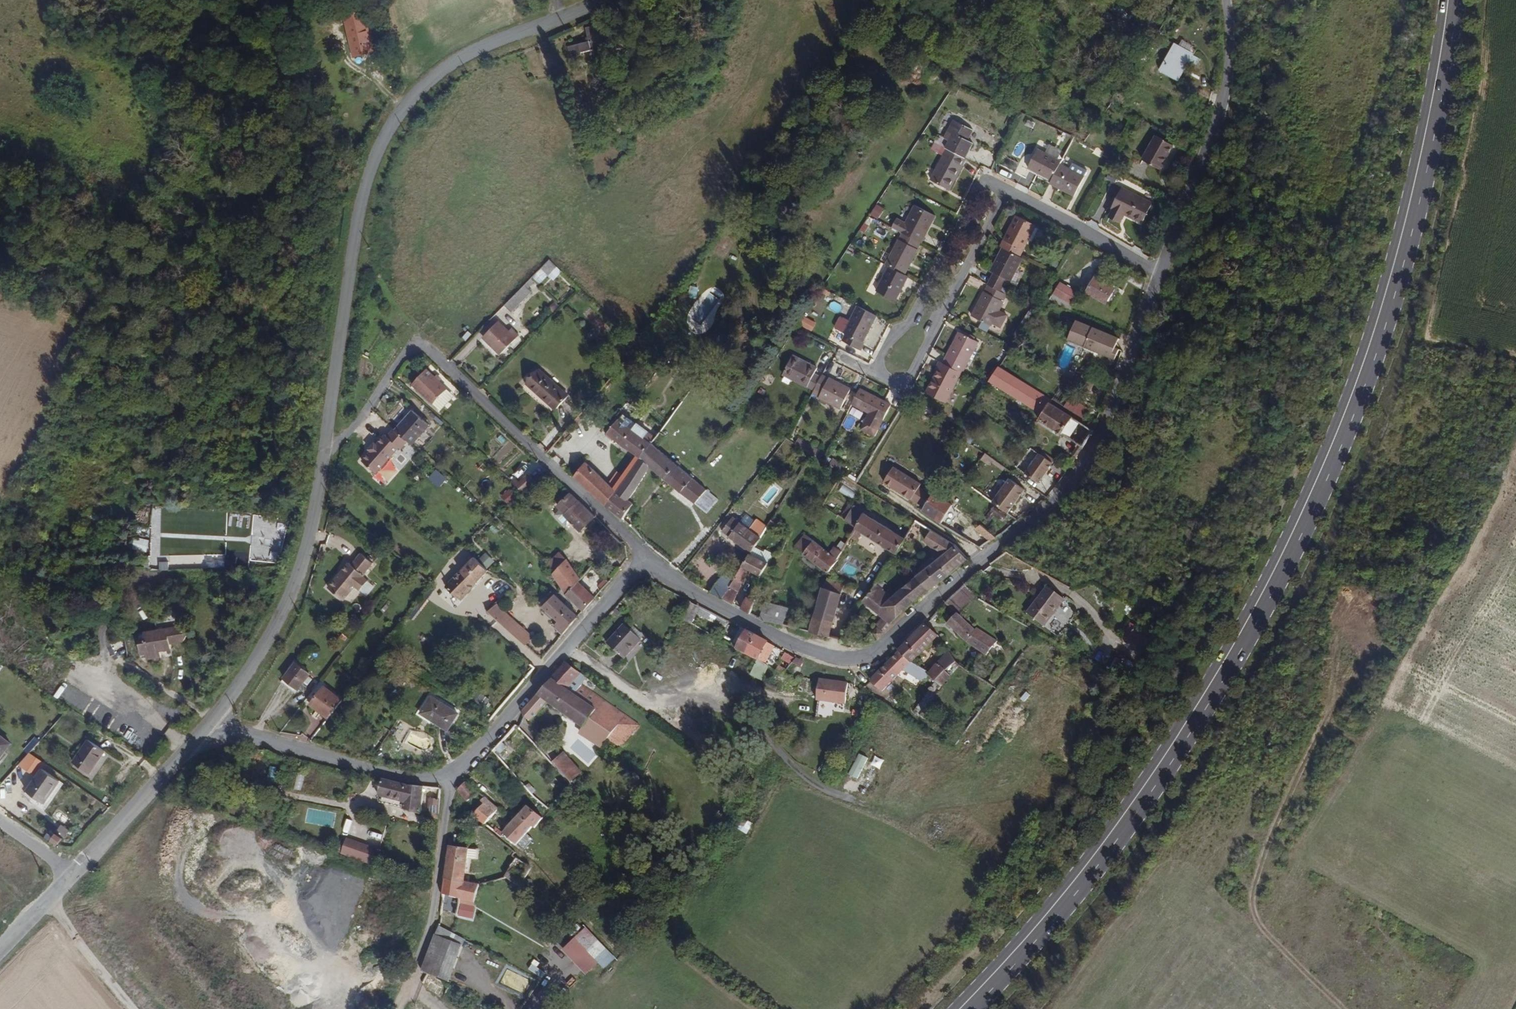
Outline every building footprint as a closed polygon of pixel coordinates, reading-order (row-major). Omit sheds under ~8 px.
[(371,49),(362,8),(341,12),(349,53),(371,49)] [(601,51),(599,36),(601,37),(600,28),(597,28),(596,21),(586,23),(588,37),(567,40),(569,50),(580,48),(580,44),(589,43),(591,53),(601,51)] [(1176,81),(1186,62),(1194,66),(1198,59),(1176,47),(1161,73),(1176,81)] [(1200,97),(1186,89),(1180,97),(1194,105),(1200,97)] [(964,161),(972,144),(967,141),(972,133),(952,121),(945,132),(950,136),(947,140),(938,135),(932,144),(945,151),(964,161)] [(1158,173),(1173,148),(1154,137),(1140,164),(1158,173)] [(948,192),(966,161),(964,161),(945,151),(928,182),(948,192)] [(1051,184),(1060,166),(1061,164),(1039,151),(1028,171),(1051,184)] [(1085,181),(1086,179),(1060,166),(1051,184),(1049,187),(1066,197),(1067,195),(1074,199),(1075,197),(1085,181)] [(1141,227),(1151,206),(1120,191),(1110,208),(1111,214),(1107,220),(1121,226),(1124,220),(1141,227)] [(921,244),(936,215),(913,203),(898,231),(900,233),(921,244)] [(1019,257),(1036,226),(1015,214),(999,247),(1003,250),(1019,257)] [(905,276),(921,244),(900,233),(884,266),(887,267),(905,276)] [(1010,282),(1025,260),(1019,257),(1003,250),(991,271),(992,274),(986,285),(999,291),(1005,281),(1010,282)] [(540,283),(547,274),(554,279),(562,269),(548,258),(533,278),(540,283)] [(896,304),(909,278),(905,276),(887,267),(874,291),(896,304)] [(1110,304),(1116,289),(1094,282),(1089,295),(1110,304)] [(1005,295),(1003,294),(999,291),(986,285),(968,316),(985,323),(989,326),(992,321),(998,309),(1005,295)] [(1071,312),(1081,297),(1062,285),(1051,302),(1071,312)] [(863,342),(877,317),(858,306),(850,323),(842,318),(835,329),(845,336),(842,341),(862,351),(866,344),(863,342)] [(998,325),(1005,313),(998,309),(992,321),(998,325)] [(1121,344),(1092,330),(1073,321),(1065,337),(1115,364),(1120,355),(1116,353),(1119,347),(1121,344)] [(485,351),(503,332),(495,324),(476,344),(485,351)] [(488,355),(507,336),(503,332),(485,351),(488,355)] [(976,344),(956,332),(938,364),(958,375),(960,375),(976,344)] [(502,366),(521,347),(509,336),(490,355),(502,366)] [(810,393),(818,376),(811,372),(813,369),(789,355),(777,376),(810,393)] [(958,375),(938,364),(936,362),(931,369),(935,371),(922,393),(943,404),(958,375)] [(447,389),(426,370),(412,385),(433,404),(447,389)] [(564,393),(541,372),(528,385),(551,407),(564,393)] [(1093,435),(997,373),(990,384),(1032,413),(1029,417),(1082,452),(1092,438),(1093,435)] [(837,410),(848,389),(819,374),(818,376),(810,393),(808,395),(837,410)] [(874,431),(889,404),(857,388),(848,406),(863,414),(858,423),(874,431)] [(557,411),(570,398),(564,393),(551,407),(557,411)] [(1090,412),(1071,399),(1064,410),(1083,423),(1090,412)] [(747,414),(753,405),(747,401),(740,410),(747,414)] [(411,445),(428,426),(413,411),(395,430),(411,445)] [(616,427),(621,421),(616,417),(611,423),(616,427)] [(640,461),(651,446),(643,441),(633,432),(621,421),(616,427),(609,436),(640,461)] [(643,441),(648,435),(637,426),(633,432),(643,441)] [(655,441),(648,435),(643,441),(651,446),(655,441)] [(672,486),(683,473),(677,469),(681,465),(675,460),(671,464),(651,446),(640,461),(629,476),(624,483),(617,494),(627,502),(652,470),(663,479),(659,484),(667,491),(671,486),(672,486)] [(1035,486),(1051,466),(1038,457),(1023,476),(1035,486)] [(617,494),(586,464),(574,479),(597,501),(606,508),(617,494)] [(921,484),(893,468),(882,486),(910,502),(918,487),(921,484)] [(624,483),(629,476),(624,473),(620,478),(624,483)] [(697,506),(708,492),(683,473),(672,486),(697,506)] [(1117,484),(1121,477),(1112,473),(1108,479),(1117,484)] [(523,494),(535,483),(529,477),(520,485),(517,488),(523,494)] [(1007,515),(1024,492),(1010,481),(992,504),(1007,515)] [(927,491),(918,487),(910,502),(919,506),(927,491)] [(854,508),(836,494),(838,490),(835,488),(823,506),(845,522),(854,508)] [(502,495),(507,503),(515,497),(510,490),(502,495)] [(565,516),(579,503),(570,493),(556,508),(560,512),(565,516)] [(621,520),(632,506),(627,502),(617,494),(606,508),(621,520)] [(943,522),(952,508),(933,496),(923,512),(942,523),(940,525),(944,528),(946,524),(943,522)] [(596,519),(579,503),(565,516),(573,524),(583,533),(596,519)] [(1065,516),(1070,510),(1062,505),(1057,510),(1065,516)] [(855,529),(864,515),(854,508),(845,522),(855,529)] [(896,558),(916,527),(906,521),(895,538),(873,521),(877,516),(868,509),(864,515),(855,529),(850,539),(856,543),(862,535),(896,558)] [(567,529),(573,524),(565,516),(560,512),(556,518),(567,529)] [(753,552),(767,531),(745,518),(740,525),(735,522),(726,535),(729,538),(753,552)] [(726,535),(735,522),(733,521),(724,534),(726,535)] [(782,528),(773,521),(770,527),(779,533),(782,528)] [(981,550),(996,539),(979,525),(973,521),(970,525),(976,529),(967,542),(981,550)] [(832,556),(798,530),(789,544),(828,575),(839,562),(839,558),(841,554),(837,551),(832,556)] [(935,587),(967,560),(957,548),(934,534),(927,544),(945,557),(924,575),(935,587)] [(365,580),(359,576),(360,574),(359,573),(368,561),(357,552),(347,564),(344,562),(324,586),(340,599),(351,586),(357,590),(365,580)] [(763,577),(770,564),(753,553),(739,575),(723,602),(732,606),(753,571),(763,577)] [(459,598),(487,570),(472,556),(446,586),(459,598)] [(848,591),(859,577),(839,562),(828,575),(848,591)] [(917,600),(929,591),(918,580),(915,581),(892,563),(883,578),(893,585),(889,589),(880,582),(874,591),(904,613),(917,600)] [(566,597),(578,583),(561,565),(554,572),(551,569),(548,571),(566,597)] [(601,576),(592,567),(589,571),(597,579),(601,576)] [(723,602),(739,575),(732,570),(727,577),(722,584),(718,583),(710,595),(722,603),(723,602)] [(979,600),(996,584),(981,572),(965,587),(979,600)] [(722,584),(727,577),(724,575),(718,583),(722,584)] [(935,587),(924,575),(918,580),(929,591),(935,587)] [(594,599),(578,583),(566,597),(582,612),(594,599)] [(1043,625),(1063,597),(1045,585),(1026,613),(1043,625)] [(981,602),(979,600),(965,587),(944,604),(958,614),(963,619),(981,602)] [(828,639),(842,597),(822,590),(808,634),(828,639)] [(904,613),(874,591),(865,604),(892,625),(904,613)] [(577,618),(550,595),(540,607),(560,626),(558,629),(563,635),(577,618)] [(749,615),(755,601),(751,599),(747,598),(740,610),(749,615)] [(518,624),(521,621),(511,612),(508,615),(496,603),(486,613),(525,647),(533,638),(518,624)] [(691,624),(699,608),(690,603),(682,620),(691,624)] [(781,626),(786,610),(764,605),(759,620),(762,622),(781,626)] [(998,643),(975,627),(972,628),(963,619),(958,614),(945,627),(966,643),(987,656),(998,643)] [(624,659),(641,640),(638,637),(630,630),(624,625),(607,644),(624,659)] [(756,661),(765,643),(732,626),(723,641),(737,648),(737,651),(756,661)] [(917,659),(937,640),(923,626),(899,652),(912,664),(917,659)] [(190,645),(189,638),(179,627),(140,634),(141,640),(134,641),(137,657),(144,656),(144,660),(159,658),(158,653),(169,651),(169,648),(190,645)] [(638,637),(641,633),(634,627),(630,630),(638,637)] [(878,641),(883,634),(879,631),(874,639),(878,641)] [(1130,637),(1143,645),(1147,639),(1134,631),(1130,637)] [(541,661),(554,645),(548,639),(533,655),(541,661)] [(880,694),(912,664),(899,652),(868,684),(880,694)] [(946,684),(960,667),(950,655),(933,674),(928,670),(924,674),(941,689),(946,684)] [(800,668),(803,663),(796,659),(793,664),(800,668)] [(928,670),(917,659),(912,664),(924,674),(928,670)] [(756,661),(750,674),(762,679),(768,666),(756,661)] [(640,724),(581,684),(571,695),(565,691),(575,680),(580,674),(567,663),(524,710),(524,713),(525,716),(533,722),(547,705),(606,743),(609,740),(615,745),(618,746),(622,745),(627,743),(640,724)] [(294,693),(309,676),(294,664),(280,682),(294,693)] [(571,695),(581,684),(575,680),(565,691),(571,695)] [(826,705),(829,684),(818,683),(815,704),(826,705)] [(843,709),(846,688),(844,686),(829,684),(826,705),(843,709)] [(326,718),(341,700),(324,686),(310,704),(326,718)] [(459,716),(432,698),(421,715),(448,732),(459,716)] [(596,756),(575,737),(564,749),(584,769),(596,756)] [(0,740),(0,757),(8,747),(0,740)] [(549,760),(554,754),(548,749),(546,750),(535,741),(532,743),(549,760)] [(90,776),(106,755),(90,743),(74,764),(90,776)] [(846,773),(857,778),(868,757),(857,752),(846,773)] [(578,770),(561,753),(552,762),(569,779),(578,770)] [(23,773),(35,760),(28,755),(15,768),(23,773)] [(57,785),(40,770),(21,790),(38,805),(57,785)] [(417,809),(422,787),(409,785),(380,778),(378,788),(396,792),(395,798),(400,799),(398,806),(417,809)] [(467,801),(476,792),(464,781),(456,790),(467,801)] [(395,798),(396,792),(378,788),(377,795),(391,798),(391,805),(398,806),(400,799),(395,798)] [(436,820),(439,802),(429,800),(424,816),(436,820)] [(485,827),(498,812),(485,800),(470,816),(485,827)] [(515,845),(532,824),(535,825),(543,816),(527,803),(501,833),(515,845)] [(56,844),(60,838),(55,834),(51,840),(56,844)] [(346,836),(340,853),(373,865),(379,848),(346,836)] [(461,883),(464,847),(446,845),(442,879),(461,883)] [(459,897),(461,883),(442,879),(441,894),(459,897)] [(470,905),(471,885),(461,883),(459,897),(459,902),(470,905)] [(561,950),(585,972),(598,959),(603,964),(613,954),(583,926),(561,950)] [(442,987),(461,941),(436,928),(418,973),(422,975),(442,987)]
